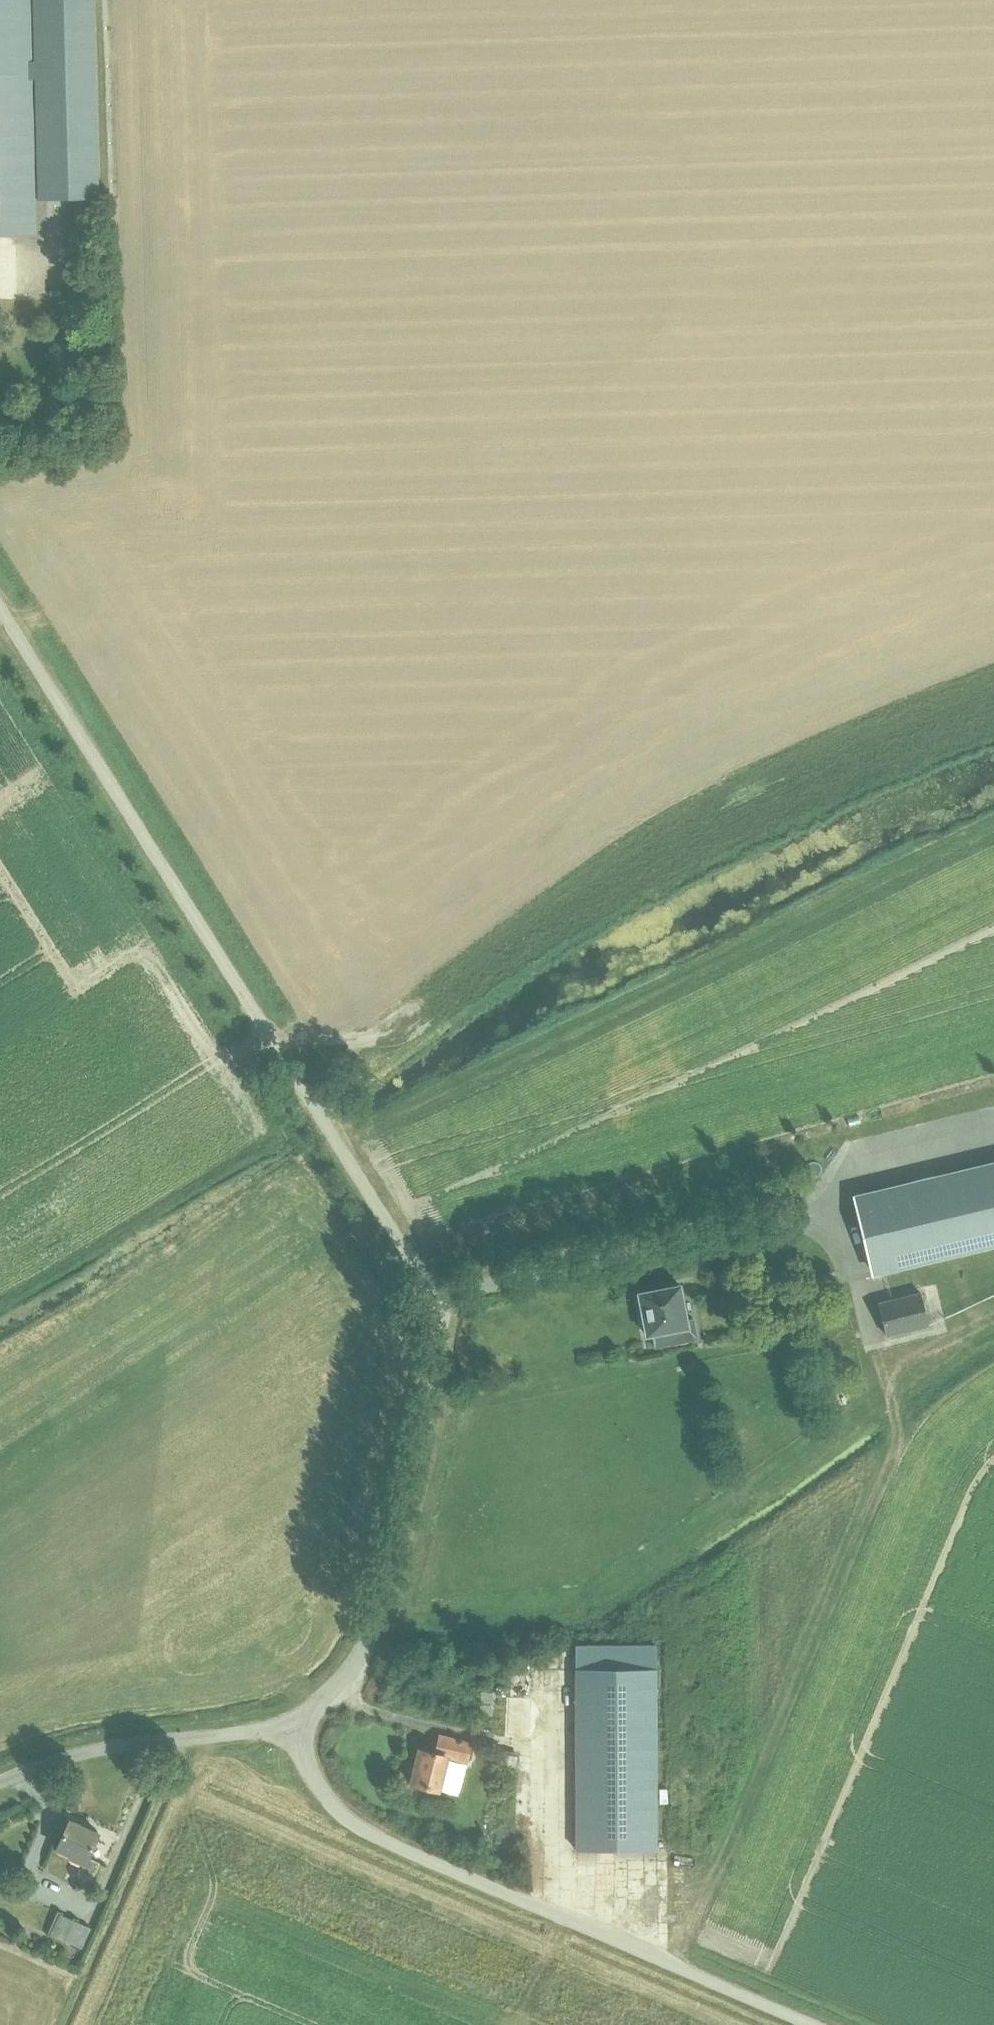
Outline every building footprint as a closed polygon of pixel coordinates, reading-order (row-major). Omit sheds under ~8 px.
[(28,0),(0,0),(0,235),(36,234),(35,201),(28,0)] [(94,0),(33,0),(39,200),(99,199),(94,0)] [(856,1195),(875,1274),(993,1246),(993,1162),(856,1195)] [(680,1285),(639,1293),(647,1335),(653,1334),(655,1347),(697,1339),(694,1319),(687,1320),(680,1285)] [(920,1293),(878,1303),(886,1336),(928,1325),(920,1293)] [(656,1645),(576,1645),(576,1849),(657,1849),(656,1645)] [(467,1762),(471,1742),(439,1735),(435,1753),(419,1750),(411,1784),(438,1790),(445,1757),(467,1762)] [(502,1749),(499,1763),(515,1767),(518,1753),(502,1749)] [(522,1827),(532,1827),(532,1805),(523,1805),(522,1827)] [(98,1835),(69,1822),(57,1849),(85,1862),(78,1878),(90,1883),(99,1863),(88,1858),(98,1835)] [(51,1932),(82,1946),(90,1925),(59,1913),(51,1932)]
